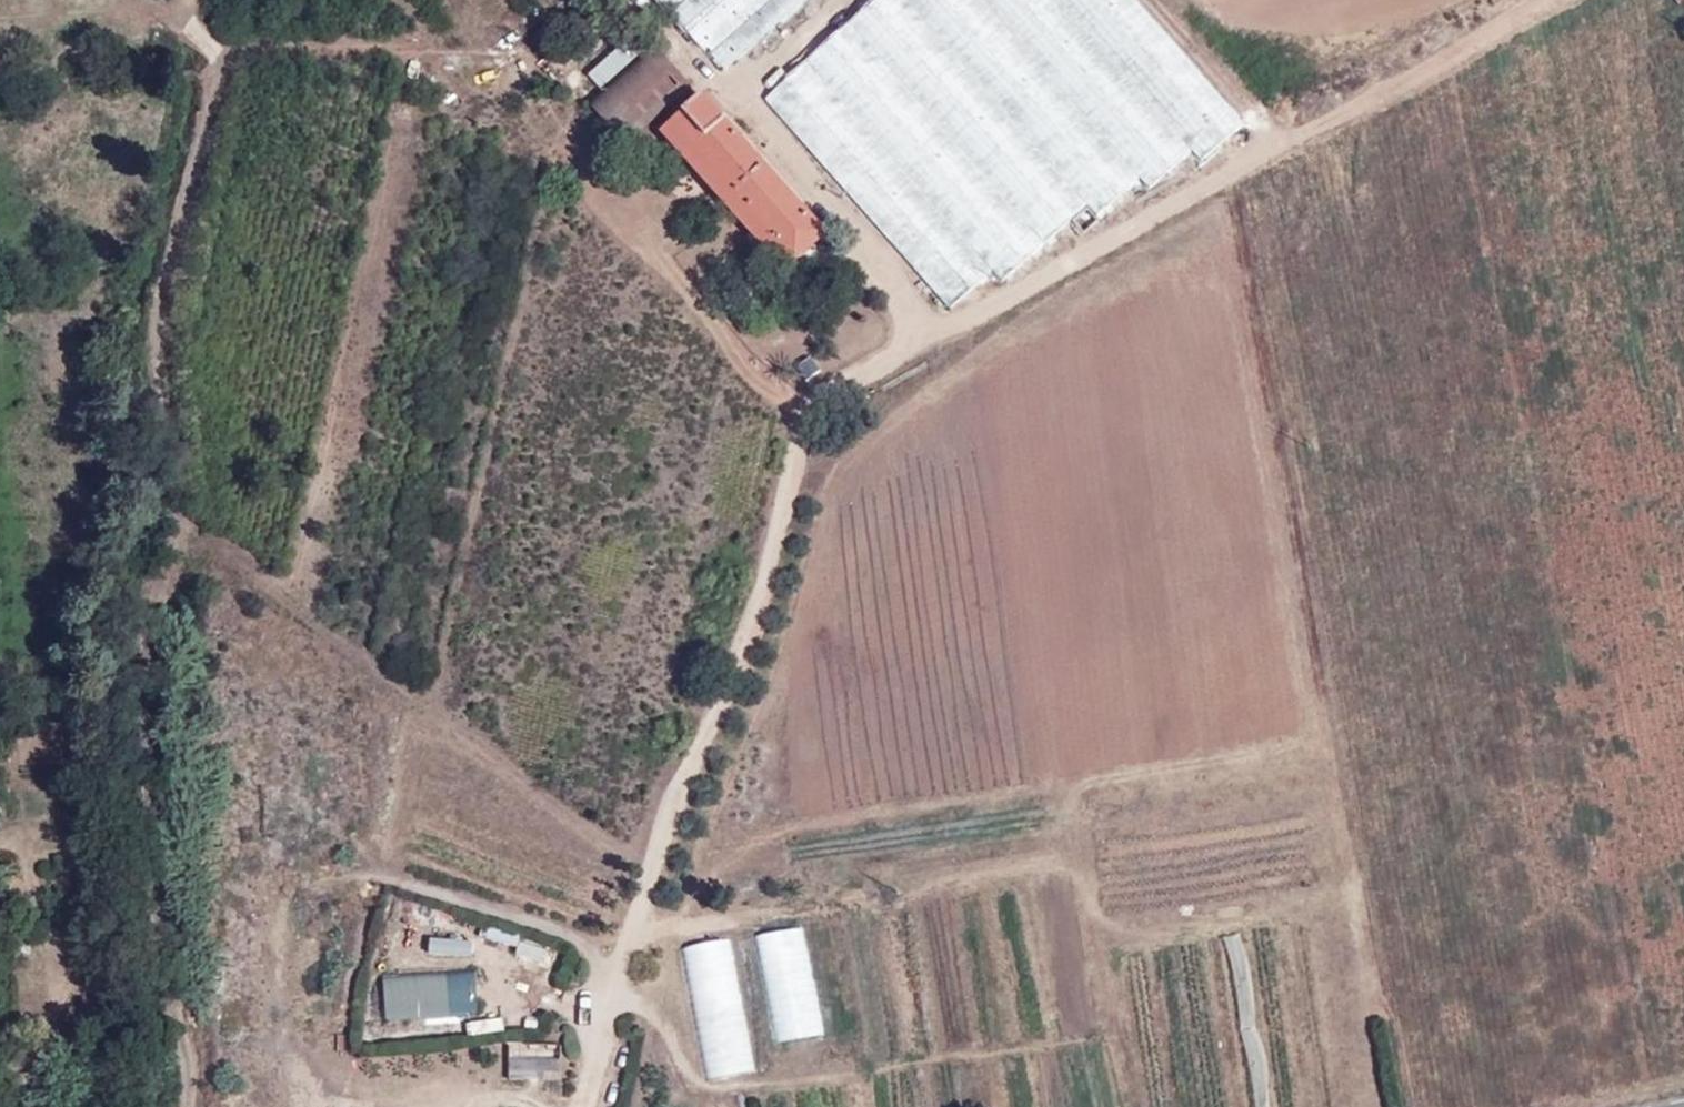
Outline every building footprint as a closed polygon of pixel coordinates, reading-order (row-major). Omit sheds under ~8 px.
[(722,72),(804,0),(659,0),(722,72)] [(765,99),(950,307),(992,268),(1002,279),(1087,203),(1097,214),(1139,176),(1149,186),(1192,149),(1201,159),(1244,121),(1136,0),(878,0),(765,99)] [(588,100),(627,147),(692,88),(650,42),(588,100)] [(701,94),(669,122),(790,258),(793,261),(817,240),(819,226),(701,94)] [(790,258),(669,122),(661,129),(783,264),(790,258)] [(1099,218),(1087,205),(1071,219),(1084,232),(1099,218)] [(809,929),(757,938),(777,1046),(829,1037),(809,929)] [(710,1083),(760,1073),(735,941),(685,950),(710,1083)] [(385,978),(388,1019),(481,1012),(478,971),(385,978)] [(512,1082),(565,1082),(566,1046),(512,1045),(512,1082)]
